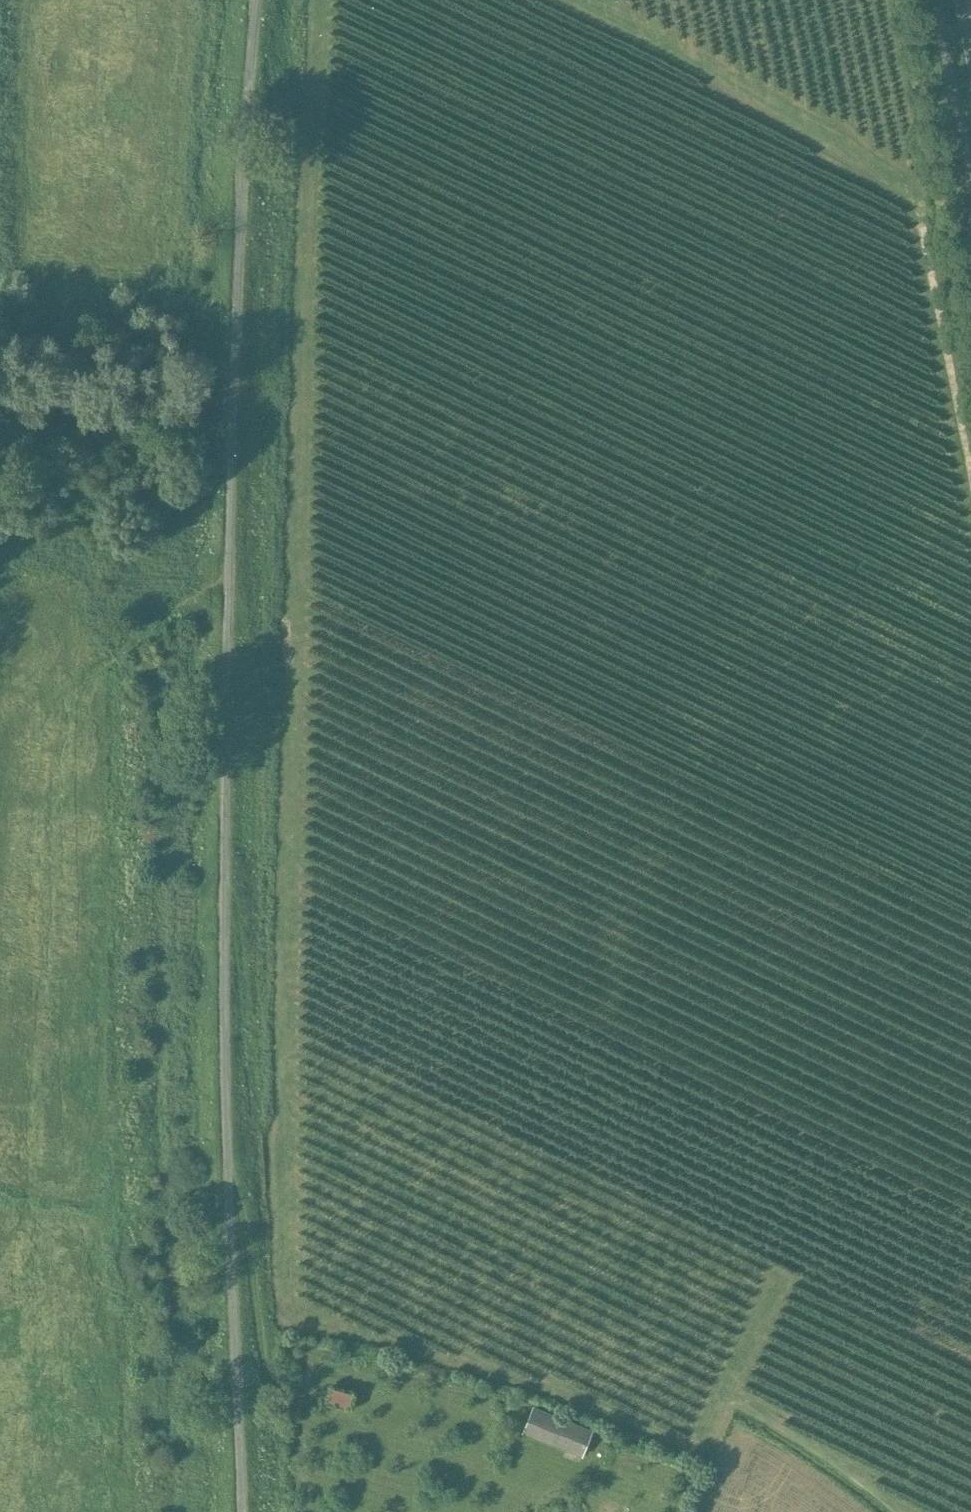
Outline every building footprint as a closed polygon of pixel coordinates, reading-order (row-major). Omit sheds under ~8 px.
[(322,1395),(344,1403),(350,1387),(328,1379),(322,1395)] [(525,1431),(582,1454),(592,1430),(534,1407),(525,1431)]
